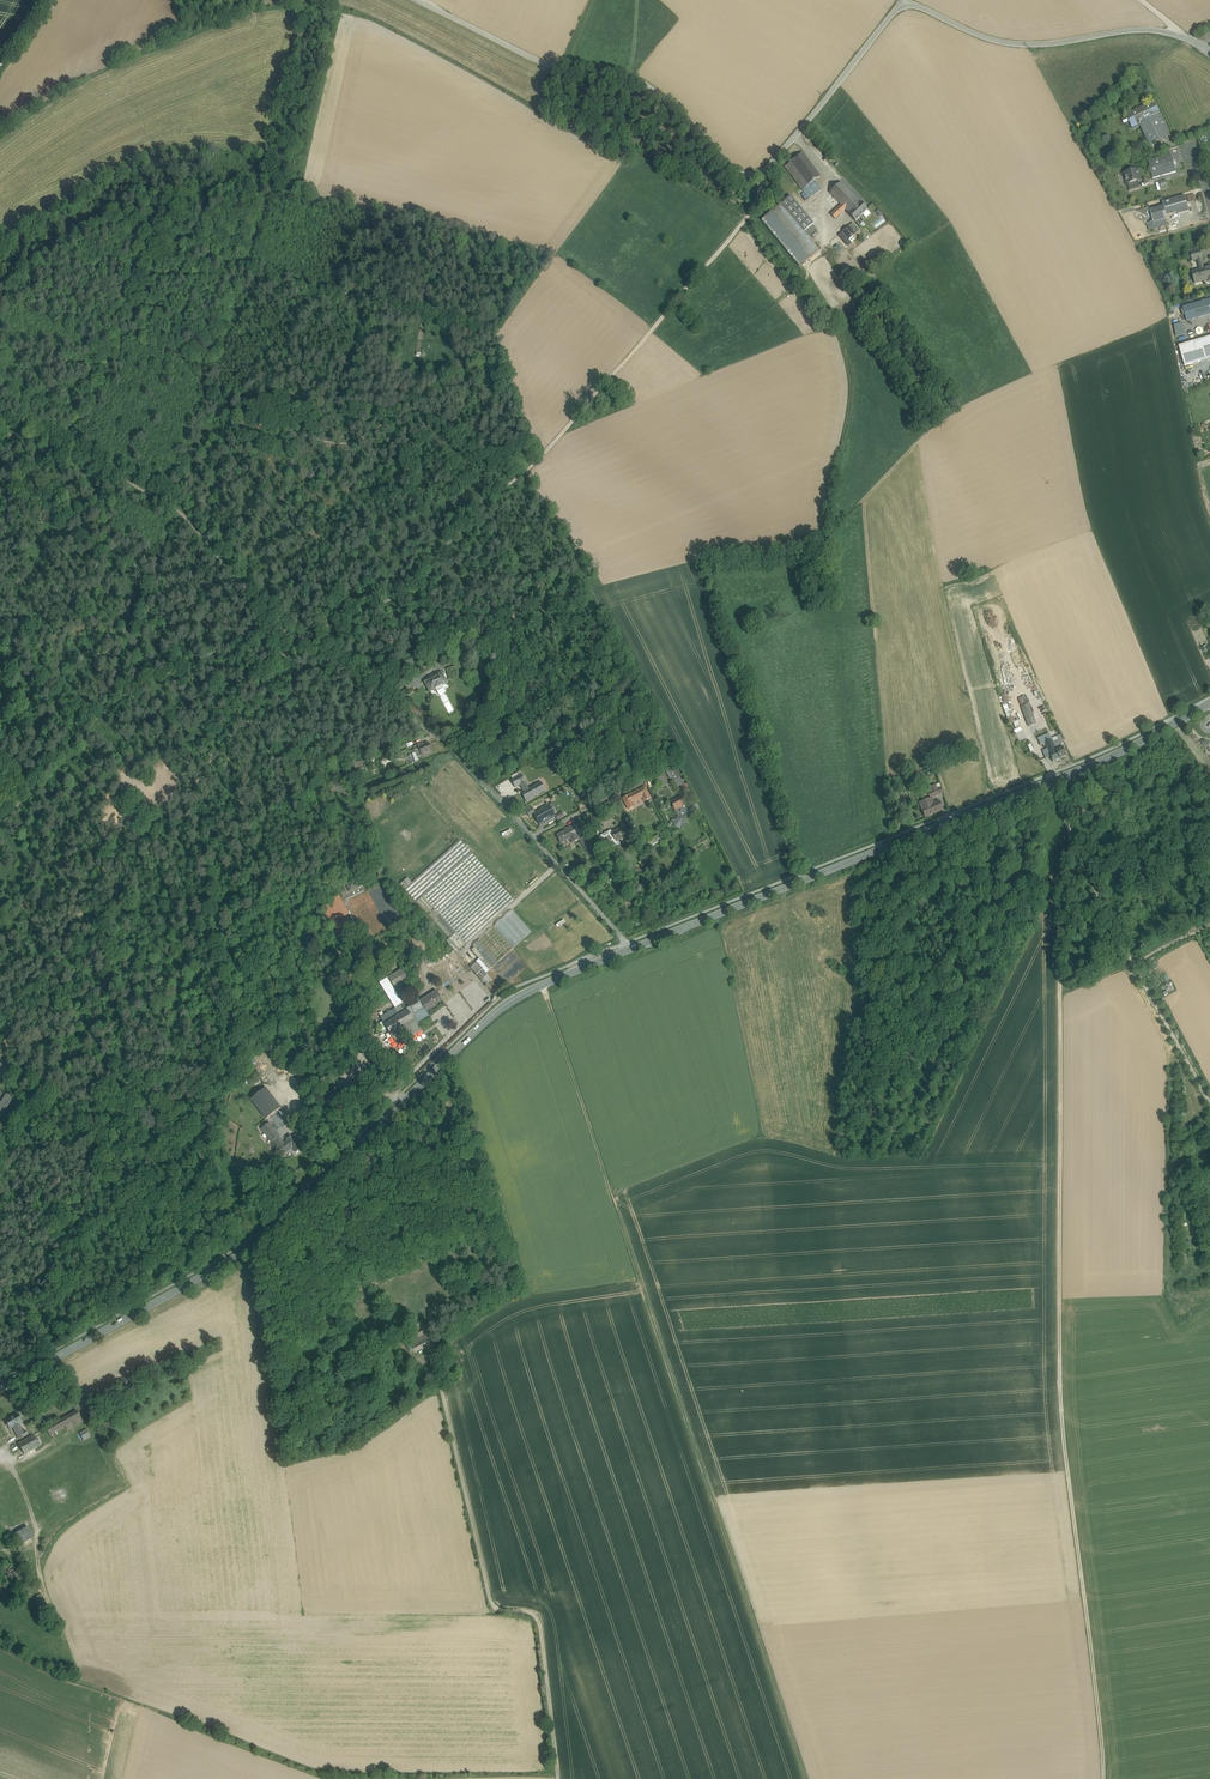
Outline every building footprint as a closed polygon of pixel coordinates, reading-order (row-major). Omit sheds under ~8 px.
[(1154,102),(1126,115),(1132,127),(1137,124),(1139,123),(1159,113),(1154,102)] [(1159,113),(1139,123),(1137,124),(1138,125),(1139,124),(1140,127),(1141,127),(1150,145),(1170,136),(1159,113)] [(820,177),(802,154),(790,163),(808,186),(815,181),(820,177)] [(1172,154),(1148,161),(1153,178),(1177,172),(1172,154)] [(808,186),(790,163),(785,167),(802,190),(808,186)] [(1138,170),(1124,173),(1129,192),(1133,190),(1131,183),(1139,181),(1138,176),(1140,176),(1138,170)] [(1166,180),(1159,182),(1161,189),(1168,187),(1166,180)] [(808,186),(802,190),(809,199),(821,191),(815,181),(808,186)] [(1139,181),(1131,183),(1133,190),(1141,188),(1139,181)] [(854,196),(841,182),(830,193),(841,205),(843,207),(854,196)] [(1194,193),(1186,195),(1188,202),(1196,200),(1194,193)] [(854,196),(843,207),(845,209),(849,213),(848,214),(855,222),(863,215),(865,218),(866,218),(869,215),(869,213),(867,211),(868,210),(860,202),(854,196)] [(1185,196),(1163,202),(1164,207),(1165,212),(1166,213),(1168,215),(1177,212),(1176,206),(1187,203),(1185,196)] [(813,224),(791,197),(781,204),(804,232),(812,225),(813,224)] [(1187,203),(1176,206),(1177,212),(1178,214),(1189,210),(1187,203)] [(804,232),(781,204),(761,221),(799,267),(819,251),(808,237),(804,232)] [(840,206),(831,215),(835,219),(845,209),(843,207),(841,205),(840,205),(840,206)] [(1164,207),(1152,211),(1152,208),(1138,212),(1150,219),(1152,218),(1153,222),(1149,223),(1148,225),(1149,229),(1151,230),(1157,228),(1158,227),(1166,224),(1163,212),(1165,212),(1164,207)] [(859,232),(852,224),(849,227),(855,235),(859,232)] [(812,225),(804,232),(808,237),(817,230),(812,225)] [(849,227),(842,232),(849,240),(855,235),(849,227)] [(851,244),(842,232),(839,235),(848,246),(851,244)] [(1204,268),(1202,259),(1198,260),(1200,269),(1192,272),(1194,281),(1202,278),(1203,282),(1208,281),(1208,282),(1209,282),(1209,267),(1204,268)] [(1187,322),(1209,315),(1209,300),(1183,308),(1187,322)] [(1182,322),(1173,325),(1176,336),(1185,334),(1182,322)] [(1193,342),(1199,362),(1209,359),(1209,337),(1193,342)] [(1193,342),(1179,346),(1185,366),(1199,362),(1193,342)] [(437,647),(427,651),(431,656),(440,653),(437,647)] [(438,673),(427,679),(428,681),(425,682),(430,692),(436,689),(438,692),(443,689),(442,686),(447,683),(442,673),(439,675),(438,673)] [(1013,716),(1008,702),(1004,704),(1002,704),(1007,718),(1013,716)] [(1021,707),(1026,721),(1034,718),(1029,704),(1025,706),(1021,707)] [(1013,716),(1007,718),(1006,718),(1008,724),(1013,722),(1015,722),(1013,716)] [(1034,718),(1026,721),(1028,727),(1036,724),(1034,718)] [(1049,734),(1038,738),(1040,745),(1045,743),(1052,740),(1051,739),(1049,734)] [(1057,736),(1051,739),(1052,740),(1053,743),(1060,741),(1061,744),(1064,743),(1061,735),(1058,737),(1058,736),(1057,737),(1057,736)] [(1060,741),(1053,743),(1052,740),(1045,743),(1047,749),(1050,757),(1052,762),(1066,756),(1061,744),(1060,741)] [(424,745),(423,743),(418,745),(422,756),(432,752),(429,743),(424,745)] [(641,771),(631,752),(624,756),(633,775),(641,771)] [(682,776),(676,766),(671,768),(677,779),(673,781),(677,788),(681,786),(684,785),(680,777),(682,776)] [(677,779),(671,768),(665,771),(671,782),(673,781),(677,779)] [(513,780),(521,775),(519,771),(511,776),(513,780)] [(515,788),(520,785),(525,783),(526,782),(522,775),(521,775),(513,780),(511,781),(515,788)] [(541,782),(529,789),(525,783),(520,785),(524,791),(521,793),(526,802),(546,791),(541,782)] [(692,792),(687,783),(684,785),(681,786),(685,795),(684,795),(687,801),(689,799),(691,803),(695,801),(691,792),(692,792)] [(936,785),(929,788),(933,797),(943,793),(941,787),(937,789),(936,785)] [(644,787),(628,795),(622,798),(628,810),(634,807),(632,803),(642,798),(644,802),(650,799),(644,787)] [(681,797),(671,802),(673,807),(672,807),(673,810),(674,810),(677,815),(682,813),(679,808),(685,805),(681,797)] [(931,800),(920,805),(922,809),(921,810),(922,810),(925,817),(943,810),(939,801),(933,804),(931,800)] [(547,807),(540,811),(541,812),(534,816),(540,825),(555,817),(555,816),(549,806),(547,803),(546,804),(547,807)] [(682,813),(677,815),(678,817),(677,820),(672,820),(672,821),(675,827),(682,829),(682,825),(685,823),(686,824),(685,822),(685,820),(687,819),(686,819),(685,816),(685,815),(690,813),(685,805),(679,808),(682,813)] [(532,808),(526,811),(529,817),(535,814),(532,808)] [(573,827),(571,828),(571,827),(565,830),(565,831),(557,836),(561,844),(572,838),(575,842),(578,840),(579,840),(577,835),(576,833),(573,827)] [(610,831),(601,836),(604,842),(608,840),(612,847),(617,845),(616,842),(628,836),(623,827),(611,833),(610,831)] [(579,840),(587,834),(583,828),(576,833),(577,835),(579,840)] [(587,834),(579,840),(578,840),(588,853),(594,849),(591,844),(594,842),(587,834)] [(412,883),(405,889),(459,950),(514,901),(460,840),(412,883)] [(351,882),(346,884),(350,892),(362,886),(358,878),(351,882)] [(407,878),(400,884),(405,889),(412,883),(407,878)] [(512,910),(494,927),(513,948),(532,931),(512,910)] [(493,927),(472,946),(491,967),(512,949),(493,927)] [(402,969),(389,978),(394,987),(408,978),(402,969)] [(487,975),(483,969),(479,973),(484,978),(487,975)] [(404,1004),(403,1005),(387,979),(382,982),(380,983),(396,1009),(400,1015),(390,1022),(385,1025),(384,1025),(391,1035),(392,1038),(393,1038),(415,1023),(414,1021),(412,1017),(415,1015),(410,1008),(407,1010),(404,1004)] [(437,991),(420,1002),(427,1012),(428,1012),(444,1002),(437,991)] [(420,1002),(410,1008),(415,1015),(412,1017),(414,1021),(415,1023),(419,1024),(430,1017),(428,1012),(427,1012),(420,1002)] [(396,1009),(386,1015),(390,1022),(400,1015),(396,1009)] [(375,1013),(369,1017),(372,1023),(378,1019),(375,1013)] [(386,1015),(381,1018),(385,1025),(390,1022),(386,1015)] [(415,1023),(393,1038),(398,1045),(420,1031),(415,1023)] [(266,1088),(251,1099),(266,1119),(281,1108),(266,1088)] [(1,1103),(0,1104),(0,1118),(7,1107),(12,1100),(6,1096),(0,1092),(0,1102),(1,1103)] [(17,1104),(12,1100),(7,1107),(13,1111),(17,1104)] [(279,1137),(269,1123),(261,1129),(272,1143),(274,1141),(279,1137)] [(284,1144),(279,1137),(274,1141),(278,1147),(279,1148),(284,1144)] [(291,1137),(287,1140),(288,1141),(284,1144),(279,1148),(283,1154),(289,1150),(290,1150),(292,1148),(296,1153),(301,1149),(291,1137)] [(425,1335),(410,1343),(413,1349),(428,1341),(425,1335)] [(50,1404),(42,1409),(44,1413),(53,1408),(50,1404)] [(77,1411),(62,1419),(65,1426),(67,1430),(83,1421),(77,1411)] [(17,1413),(5,1420),(9,1429),(13,1427),(18,1424),(22,1422),(17,1413)] [(62,1419),(46,1428),(49,1435),(65,1426),(62,1419)] [(22,1432),(18,1424),(13,1427),(17,1435),(22,1432)] [(90,1436),(87,1429),(79,1433),(83,1440),(90,1436)] [(22,1432),(17,1435),(19,1439),(27,1435),(25,1431),(22,1432)] [(33,1435),(18,1444),(24,1454),(39,1446),(33,1435)] [(28,1527),(16,1533),(21,1543),(33,1536),(28,1527)] [(40,1595),(33,1598),(39,1609),(45,1605),(40,1595)]
